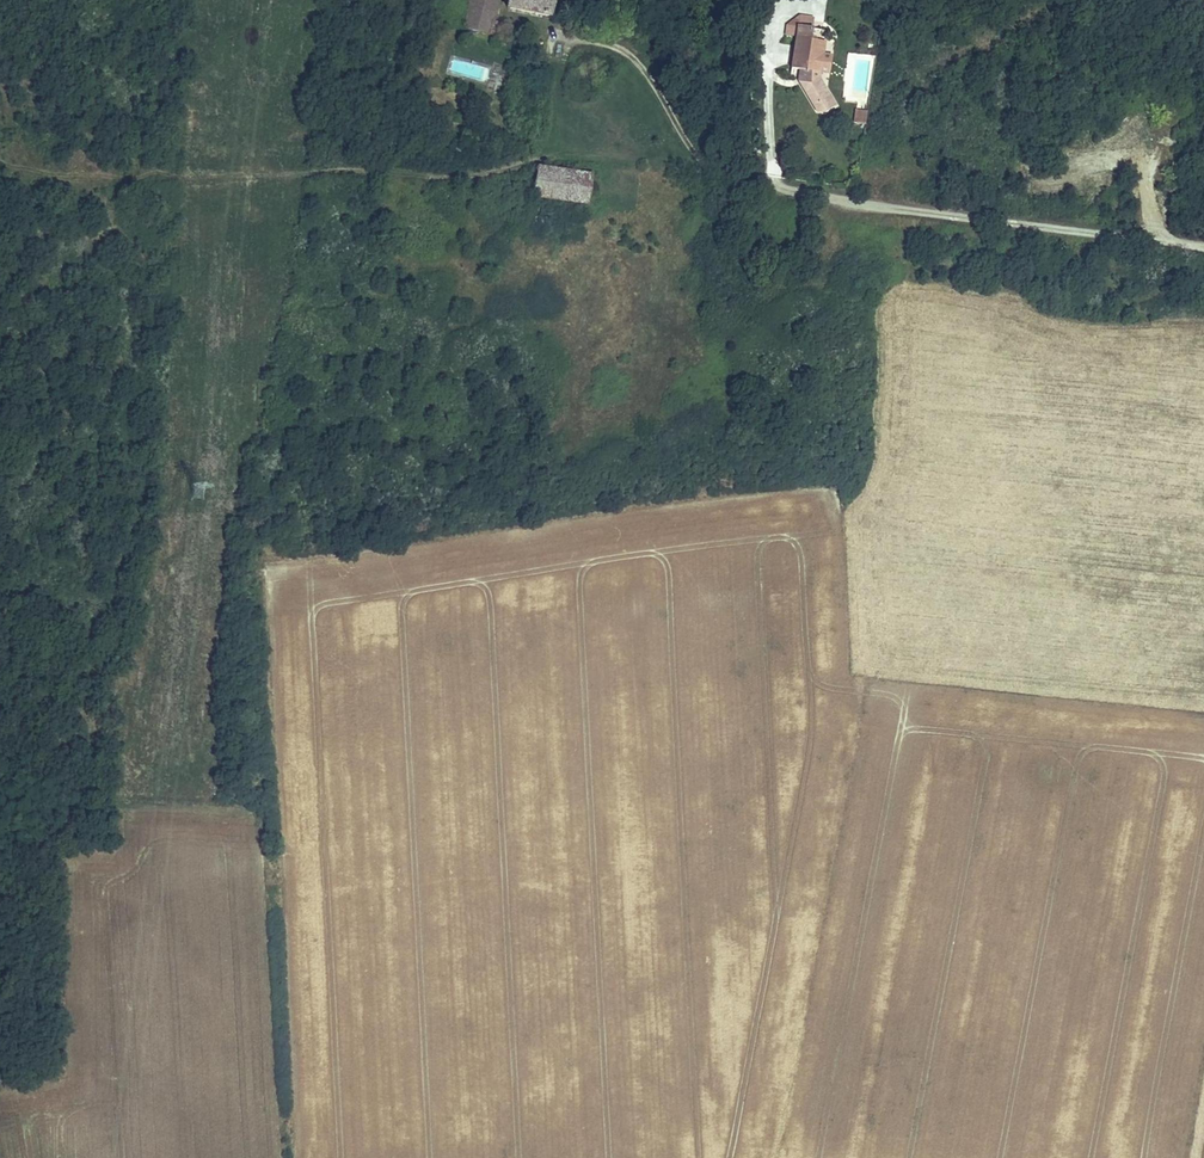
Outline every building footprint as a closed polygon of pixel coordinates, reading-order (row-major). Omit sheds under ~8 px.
[(452,37),(497,48),(500,33),(490,30),(497,0),(460,0),(452,37)] [(507,16),(549,26),(554,0),(511,0),(507,16)] [(820,40),(795,37),(791,67),(797,68),(816,70),(820,40)] [(797,68),(797,74),(821,77),(826,40),(820,40),(816,70),(797,68)] [(489,81),(487,90),(500,92),(501,83),(489,81)] [(852,108),(851,120),(866,122),(867,110),(852,108)] [(595,181),(537,173),(533,202),(589,210),(595,181)]
